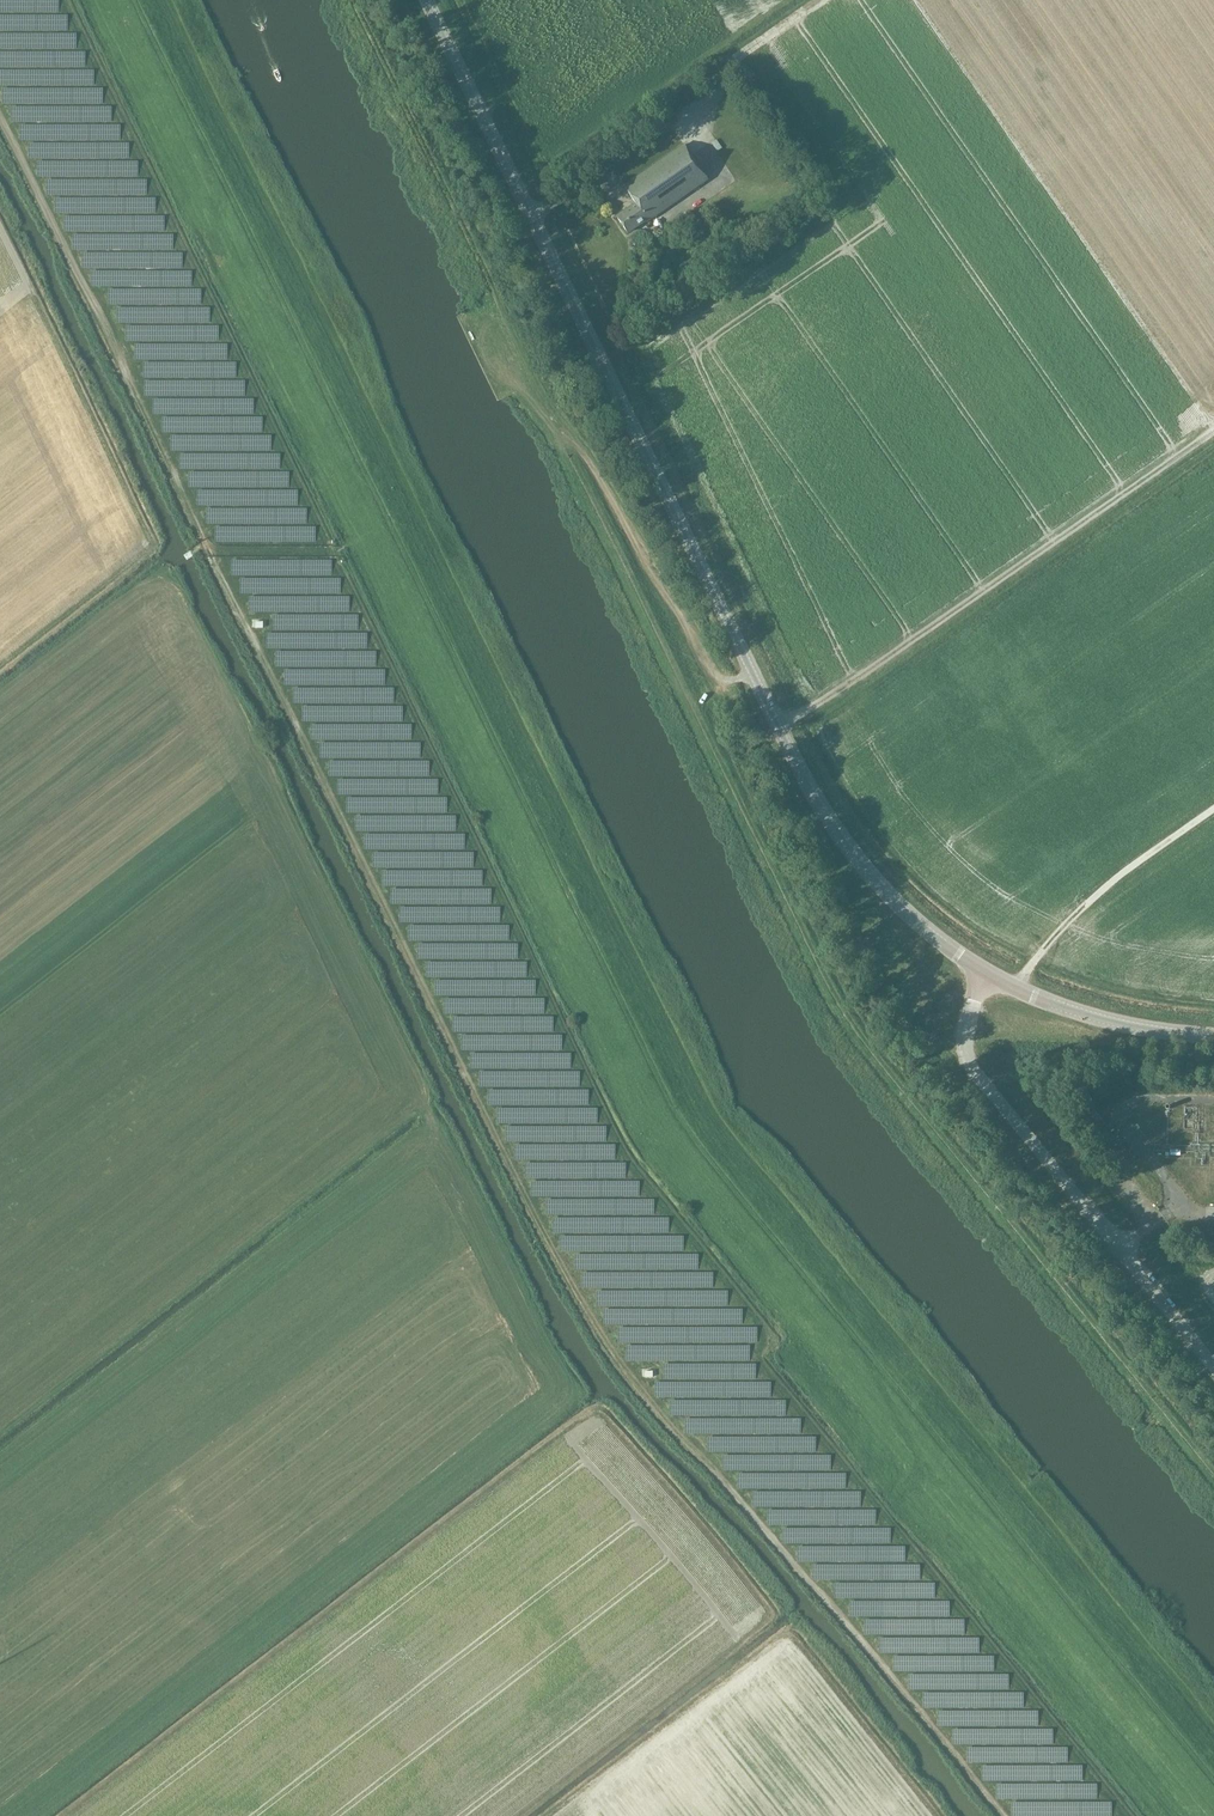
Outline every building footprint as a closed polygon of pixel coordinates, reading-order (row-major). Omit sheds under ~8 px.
[(721,148),(715,140),(713,141),(715,144),(712,145),(717,151),(721,148)] [(645,223),(706,179),(682,145),(622,188),(634,204),(616,217),(627,233),(644,221),(645,223)] [(940,1038),(934,1031),(928,1037),(933,1043),(940,1038)] [(1094,1117),(1103,1128),(1108,1125),(1099,1113),(1094,1117)]
